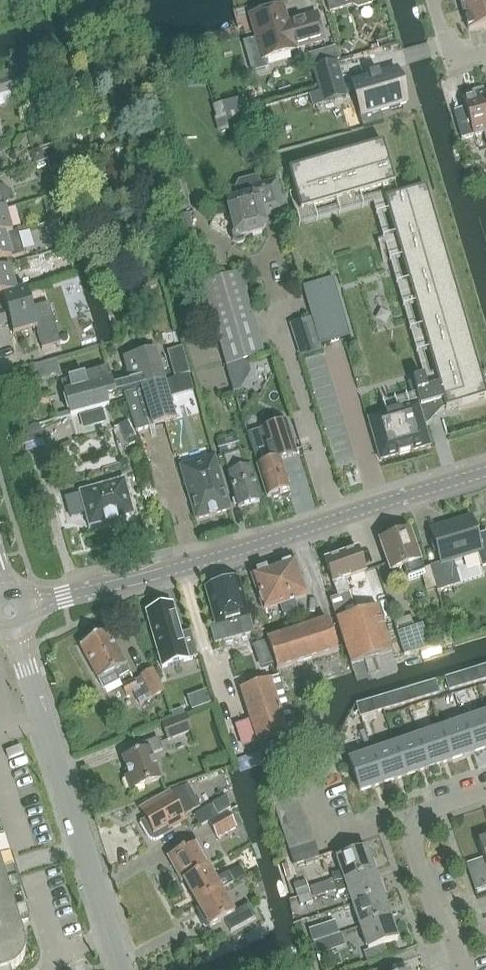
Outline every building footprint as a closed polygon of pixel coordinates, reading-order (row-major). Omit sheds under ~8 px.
[(330,12),(343,8),(341,0),(326,0),(330,12)] [(353,5),(358,8),(371,4),(374,0),(352,0),(353,5)] [(462,9),(485,2),(485,0),(460,0),(462,9)] [(462,9),(469,31),(485,26),(485,2),(462,9)] [(325,40),(317,15),(304,19),(306,26),(290,31),(282,6),(251,16),(263,60),(295,51),(294,49),(315,43),(317,51),(332,46),(330,38),(325,40)] [(406,101),(396,69),(379,73),(379,72),(368,75),(369,77),(352,81),(352,82),(345,84),(338,61),(314,68),(324,104),(349,97),(348,94),(355,91),(363,118),(384,112),(383,108),(386,107),(387,109),(393,107),(392,105),(396,104),(397,106),(402,104),(402,102),(406,101)] [(16,90),(13,79),(0,82),(0,95),(16,90)] [(473,136),(483,133),(485,141),(485,99),(485,94),(483,89),(472,92),(470,95),(471,98),(463,101),(465,108),(453,111),(461,139),(473,136)] [(243,98),(214,107),(222,132),(251,123),(243,98)] [(383,142),(289,170),(300,211),(395,183),(383,142)] [(232,201),(228,208),(234,231),(231,236),(233,241),(238,244),(243,242),(246,237),(262,233),(266,226),(264,218),(284,213),(276,182),(260,186),(258,177),(239,182),(235,189),(238,199),(232,201)] [(2,210),(1,209),(4,208),(5,207),(6,207),(6,206),(7,205),(8,204),(8,203),(9,203),(9,202),(9,201),(9,200),(10,199),(10,198),(9,196),(9,195),(9,194),(9,193),(8,193),(8,192),(7,191),(6,190),(6,189),(5,189),(4,188),(3,188),(2,187),(1,187),(0,187),(0,211),(2,210)] [(369,419),(380,458),(380,461),(383,460),(383,459),(398,455),(400,455),(400,454),(410,451),(410,452),(412,451),(427,446),(427,447),(430,446),(429,444),(423,425),(427,424),(429,423),(429,422),(440,410),(441,409),(445,408),(446,410),(485,398),(485,395),(459,302),(426,188),(397,197),(385,200),(388,213),(395,236),(402,259),(405,271),(408,282),(415,305),(422,328),(428,351),(435,374),(439,386),(427,390),(423,378),(408,383),(411,395),(414,403),(415,406),(397,411),(386,414),(369,419)] [(4,234),(5,235),(12,233),(10,226),(6,209),(2,210),(0,211),(0,235),(4,234)] [(0,235),(0,272),(6,270),(6,269),(10,268),(14,267),(11,258),(24,254),(17,231),(12,233),(5,235),(4,234),(0,235)] [(17,292),(17,291),(10,268),(6,269),(6,270),(0,272),(0,297),(17,292)] [(262,355),(238,274),(203,284),(226,366),(262,355)] [(333,279),(303,287),(320,346),(350,337),(333,279)] [(0,297),(0,324),(0,325),(10,323),(13,335),(36,328),(42,348),(60,343),(48,302),(31,307),(26,289),(17,291),(17,292),(0,297)] [(156,350),(125,359),(131,381),(134,389),(134,390),(165,381),(156,350)] [(50,358),(29,364),(32,378),(53,373),(50,358)] [(72,390),(64,392),(70,416),(109,405),(107,397),(134,389),(131,381),(113,386),(107,366),(84,373),(85,376),(69,380),(72,390)] [(134,390),(123,393),(136,431),(153,426),(176,419),(170,398),(165,381),(134,390)] [(287,422),(248,434),(268,498),(271,497),(274,499),(279,497),(280,494),(290,491),(280,459),(297,454),(287,422)] [(235,439),(215,445),(219,457),(239,451),(235,439)] [(228,474),(238,508),(260,501),(250,468),(244,470),(240,453),(224,457),(229,474),(228,474)] [(215,457),(180,467),(186,486),(196,520),(230,510),(220,476),(215,457)] [(80,494),(64,498),(65,502),(66,501),(71,517),(85,513),(89,527),(106,522),(106,523),(116,521),(116,519),(134,514),(124,480),(80,492),(80,494)] [(430,568),(437,592),(458,585),(452,563),(477,555),(481,568),(485,567),(485,533),(477,536),(472,519),(432,531),(442,565),(430,568)] [(409,533),(380,543),(390,573),(405,568),(410,581),(424,576),(409,533)] [(357,551),(325,562),(338,598),(350,594),(345,581),(365,574),(357,551)] [(258,575),(254,577),(266,610),(280,605),(284,618),(299,613),(294,600),(305,596),(294,563),(268,572),(267,568),(257,572),(258,575)] [(238,580),(206,589),(217,627),(208,630),(213,647),(254,635),(238,580)] [(338,598),(330,601),(337,620),(351,665),(391,652),(377,607),(357,614),(350,594),(338,598)] [(172,604),(146,611),(162,668),(198,658),(191,632),(181,635),(172,604)] [(266,641),(276,671),(337,651),(328,621),(266,641)] [(423,625),(396,634),(404,657),(430,649),(423,625)] [(81,647),(104,691),(119,683),(118,680),(129,674),(108,633),(81,647)] [(477,669),(480,682),(485,680),(485,667),(477,669)] [(125,695),(133,691),(139,702),(151,696),(152,698),(165,691),(152,668),(139,675),(140,677),(133,680),(133,679),(120,686),(125,695)] [(477,669),(461,674),(465,686),(480,682),(477,669)] [(461,674),(445,679),(449,691),(465,686),(461,674)] [(241,690),(258,743),(287,734),(270,680),(241,690)] [(436,682),(416,688),(419,700),(439,694),(436,682)] [(416,688),(396,693),(400,705),(419,700),(416,688)] [(396,693),(376,699),(380,711),(400,705),(396,693)] [(376,699),(356,705),(360,717),(361,717),(376,712),(380,711),(376,699)] [(464,724),(474,754),(485,750),(485,716),(464,724)] [(167,739),(191,731),(186,717),(162,725),(167,739)] [(464,724),(441,732),(451,762),(474,754),(464,724)] [(441,732),(418,740),(428,770),(451,762),(441,732)] [(385,751),(372,756),(383,785),(405,777),(395,748),(391,736),(381,740),(385,751)] [(135,748),(138,755),(123,761),(129,778),(126,779),(130,792),(161,781),(152,755),(162,751),(158,739),(135,748)] [(407,743),(395,748),(405,777),(428,770),(418,740),(407,743)] [(372,756),(349,763),(360,793),(383,785),(372,756)] [(169,793),(140,809),(146,820),(141,823),(149,837),(151,839),(153,840),(155,840),(158,839),(172,831),(171,829),(185,821),(183,817),(200,807),(188,786),(169,793)] [(271,795),(275,807),(300,799),(296,787),(271,795)] [(275,807),(279,819),(304,811),(300,799),(275,807)] [(213,806),(194,817),(200,827),(209,822),(219,817),(213,806)] [(279,819),(283,831),(308,823),(304,811),(279,819)] [(219,817),(209,822),(217,837),(235,828),(227,812),(219,817)] [(283,831),(287,843),(312,835),(308,823),(283,831)] [(14,969),(15,969),(17,967),(19,966),(20,964),(21,962),(22,960),(23,958),(24,956),(25,954),(25,952),(25,950),(25,948),(25,945),(25,943),(24,941),(19,925),(30,921),(10,856),(0,824),(0,969),(13,969),(14,969)] [(287,843),(291,855),(315,847),(312,835),(287,843)] [(478,840),(485,864),(485,838),(478,840)] [(208,868),(210,867),(196,842),(168,859),(181,883),(184,881),(208,868)] [(291,855),(295,867),(319,859),(315,847),(291,855)] [(334,884),(374,870),(371,861),(373,860),(374,858),(371,849),(369,848),(366,848),(366,847),(336,857),(341,872),(331,875),(332,879),(334,884)] [(228,873),(234,883),(247,876),(241,866),(228,873)] [(184,881),(190,892),(197,904),(221,891),(234,883),(228,873),(228,872),(214,880),(208,868),(184,881)] [(332,879),(321,883),(324,893),(336,889),(338,893),(346,890),(351,904),(382,893),(374,870),(334,884),(332,879)] [(472,882),(477,916),(485,914),(485,880),(472,882)] [(313,897),(324,893),(321,883),(310,887),(313,897)] [(221,891),(197,904),(202,913),(199,915),(199,918),(204,926),(207,927),(209,926),(210,927),(224,919),(231,931),(255,918),(248,905),(233,913),(221,891)] [(382,893),(351,904),(359,927),(390,916),(382,893)] [(390,916),(359,927),(366,950),(397,939),(390,916)] [(309,931),(313,943),(322,941),(318,928),(309,931)] [(345,946),(341,934),(322,941),(313,943),(318,956),(345,946)]
